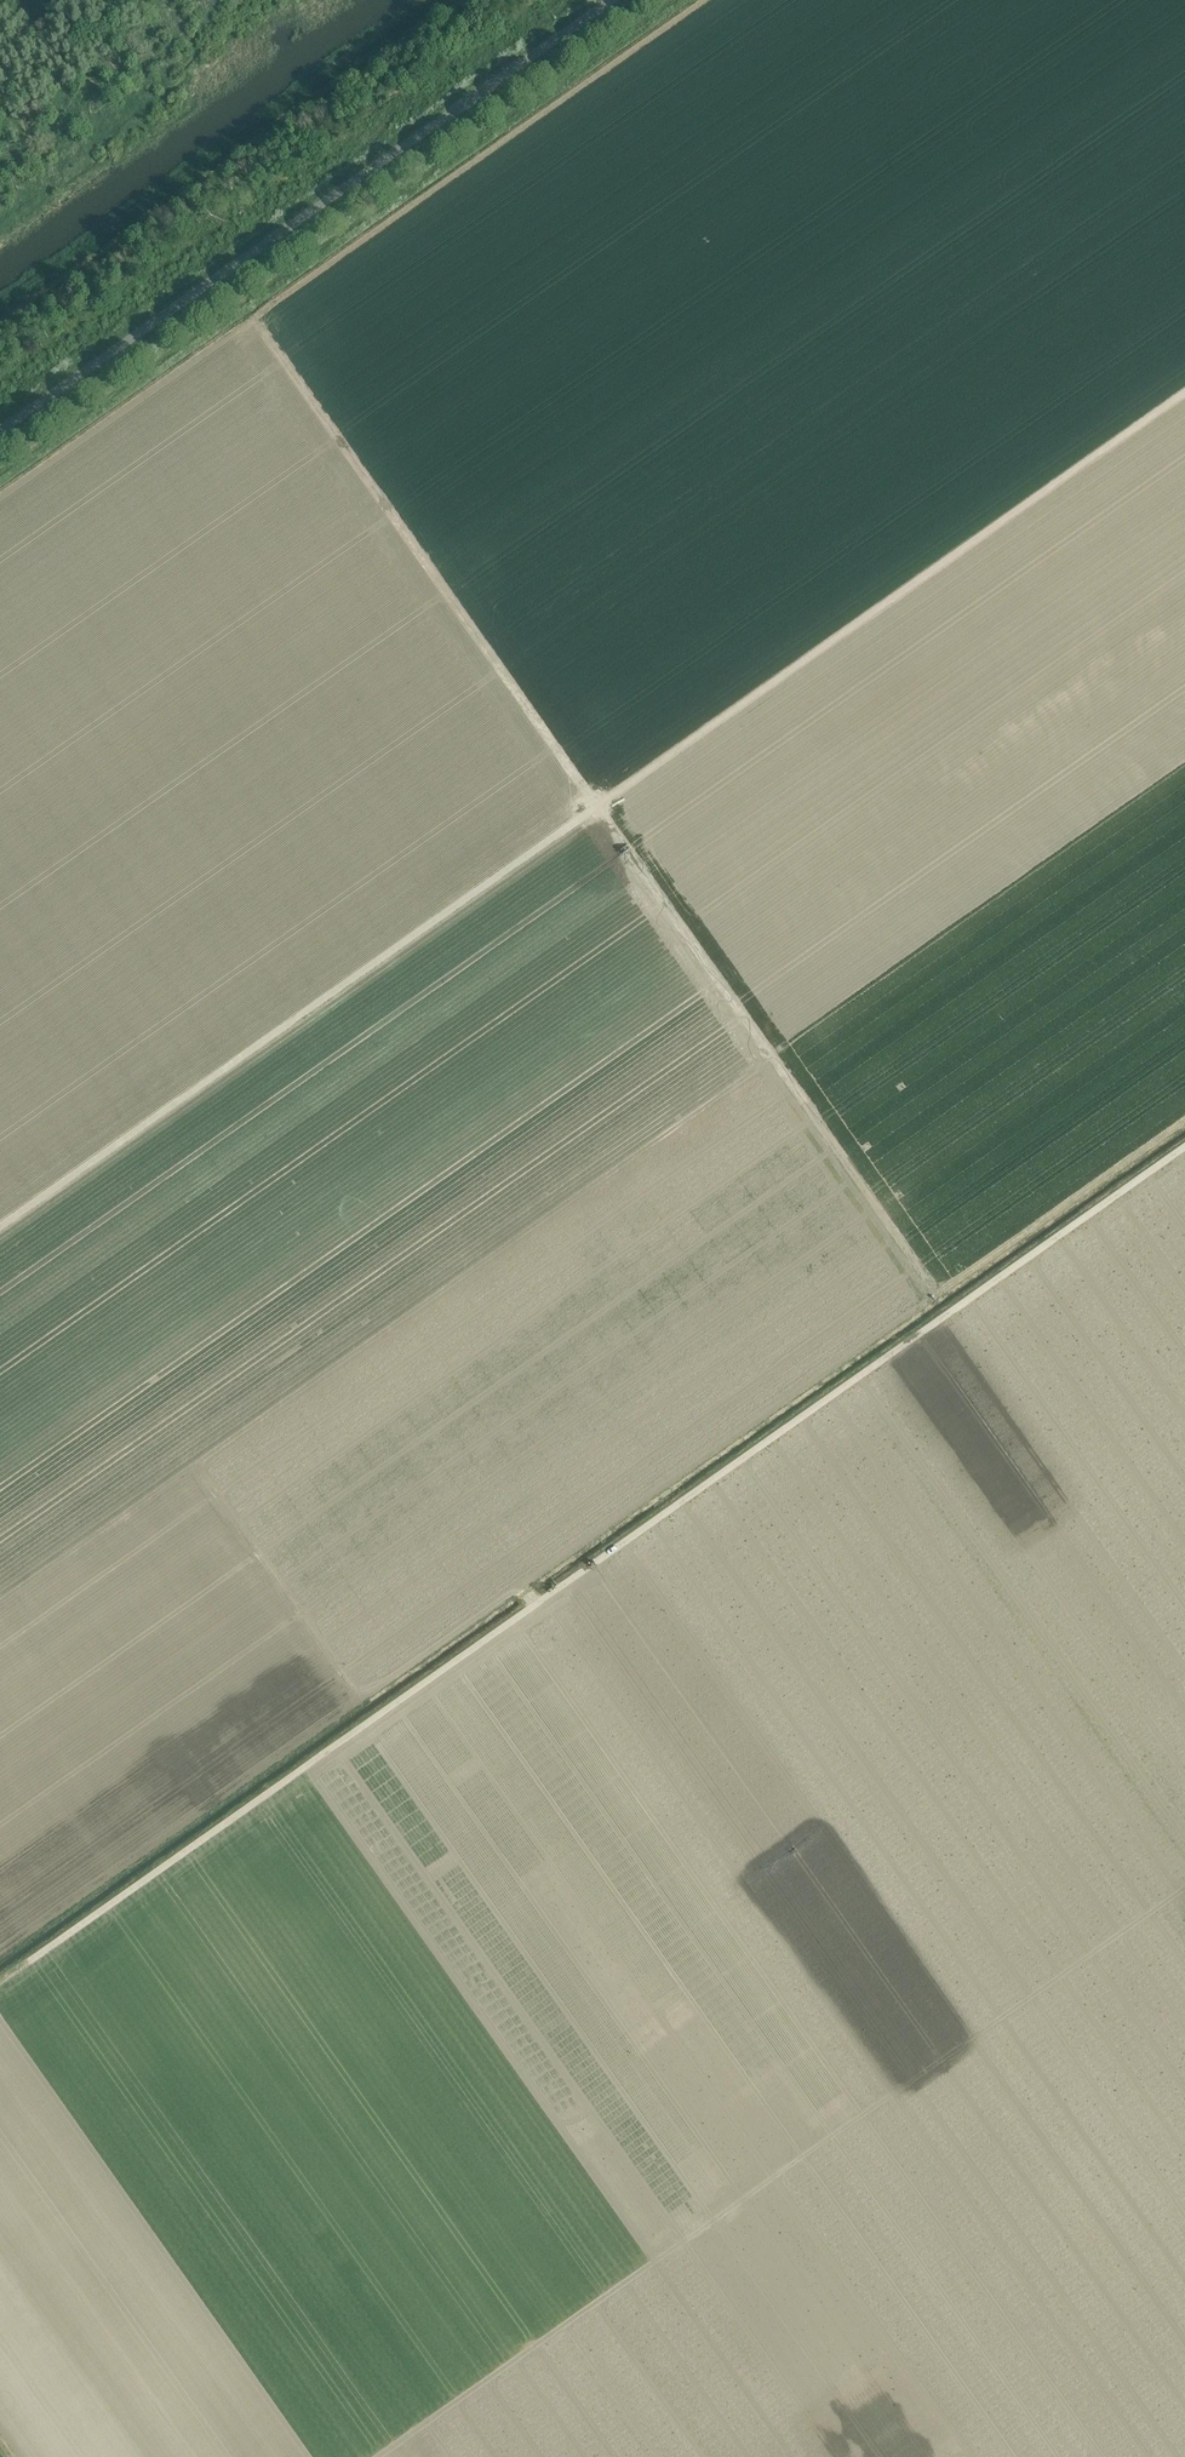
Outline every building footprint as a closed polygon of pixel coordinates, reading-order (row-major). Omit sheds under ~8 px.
[(409,1714),(422,1706),(418,1701),(405,1709),(409,1714)]
